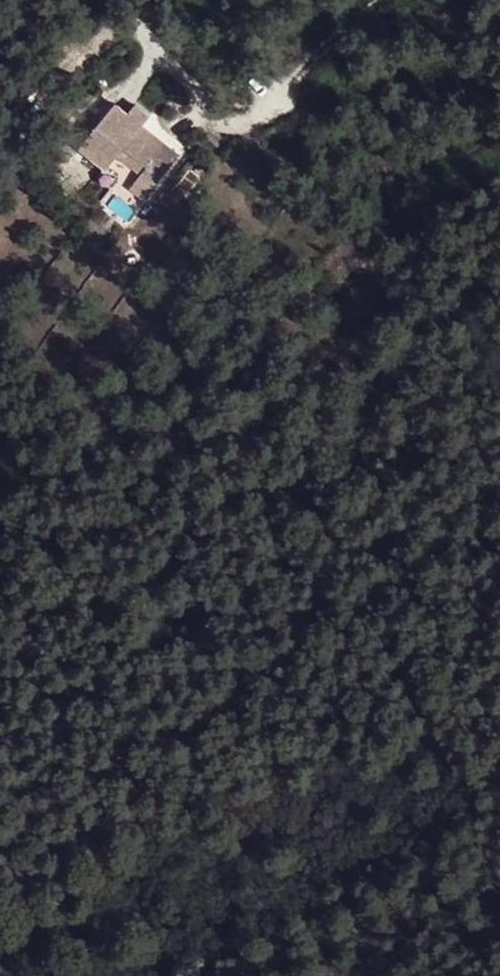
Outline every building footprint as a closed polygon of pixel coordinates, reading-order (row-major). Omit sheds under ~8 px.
[(118,156),(141,175),(156,188),(181,158),(167,147),(163,152),(140,133),(144,128),(116,104),(80,147),(107,169),(118,156)] [(167,147),(144,128),(140,133),(163,152),(167,147)] [(156,188),(141,175),(131,188),(145,200),(156,188)]
